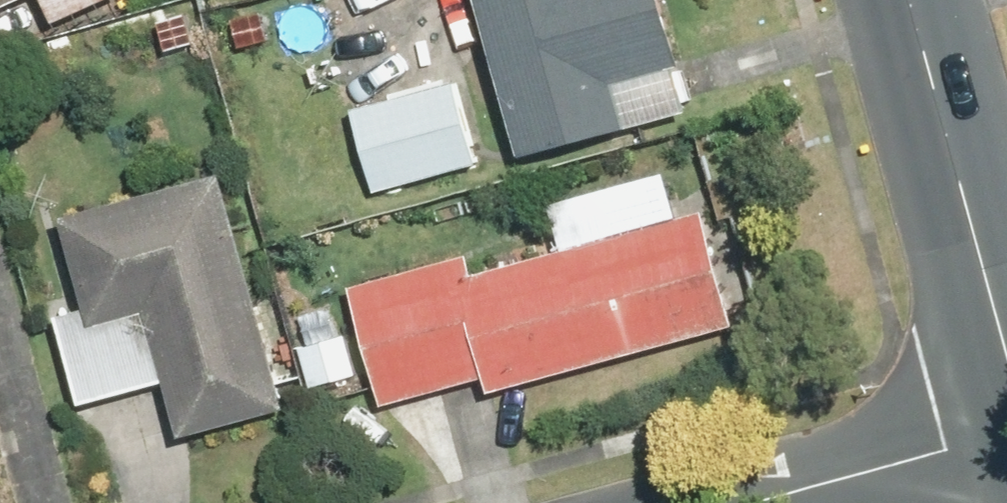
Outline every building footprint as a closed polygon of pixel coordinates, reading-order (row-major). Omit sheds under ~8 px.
[(34,0),(0,0),(0,15),(34,0)] [(698,121),(667,0),(482,0),(523,165),(698,121)] [(466,79),(357,110),(383,199),(491,168),(466,79)] [(476,253),(355,286),(368,335),(301,353),(311,388),(378,370),(389,410),(487,383),(492,401),(744,332),(711,213),(687,220),(674,173),(556,205),(569,254),(483,277),(476,253)] [(238,176),(67,219),(90,312),(60,320),(82,409),(175,385),(188,439),(297,412),(238,176)]
